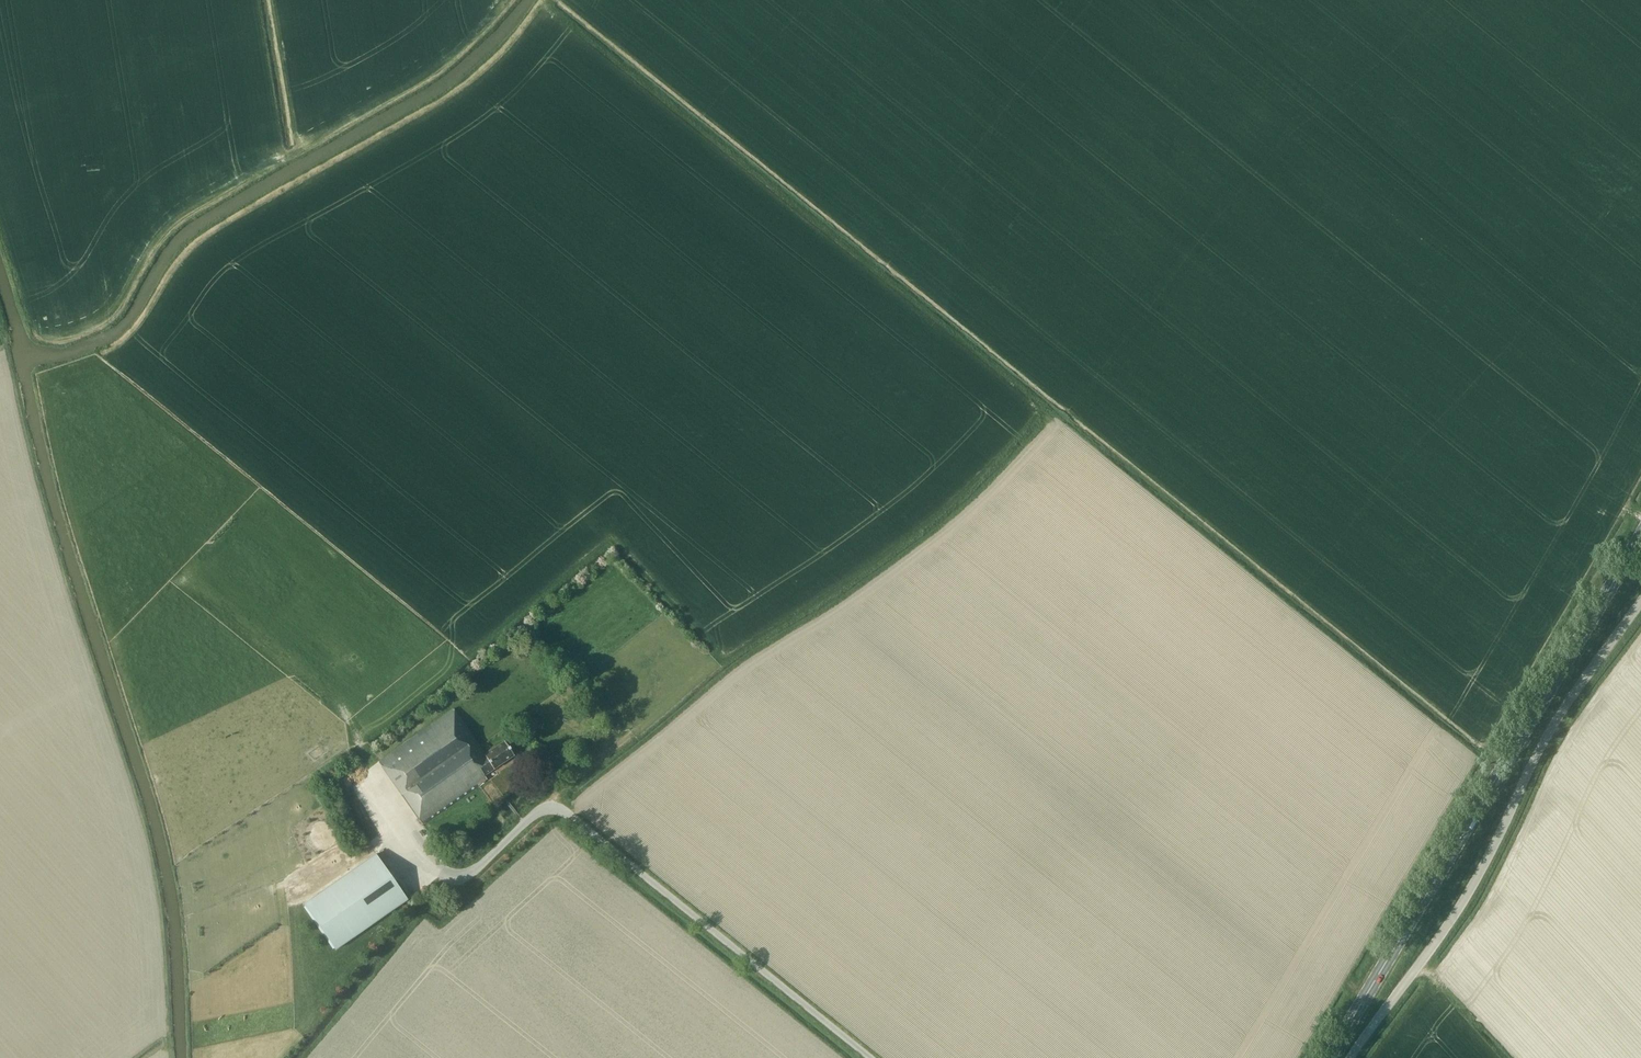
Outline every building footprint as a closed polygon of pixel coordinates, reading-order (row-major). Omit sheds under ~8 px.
[(484,757),(453,711),(378,763),(422,826),(487,782),(484,778),(514,758),(504,744),(497,749),(496,748),(484,757)] [(406,901),(375,855),(303,905),(334,950),(406,901)]
